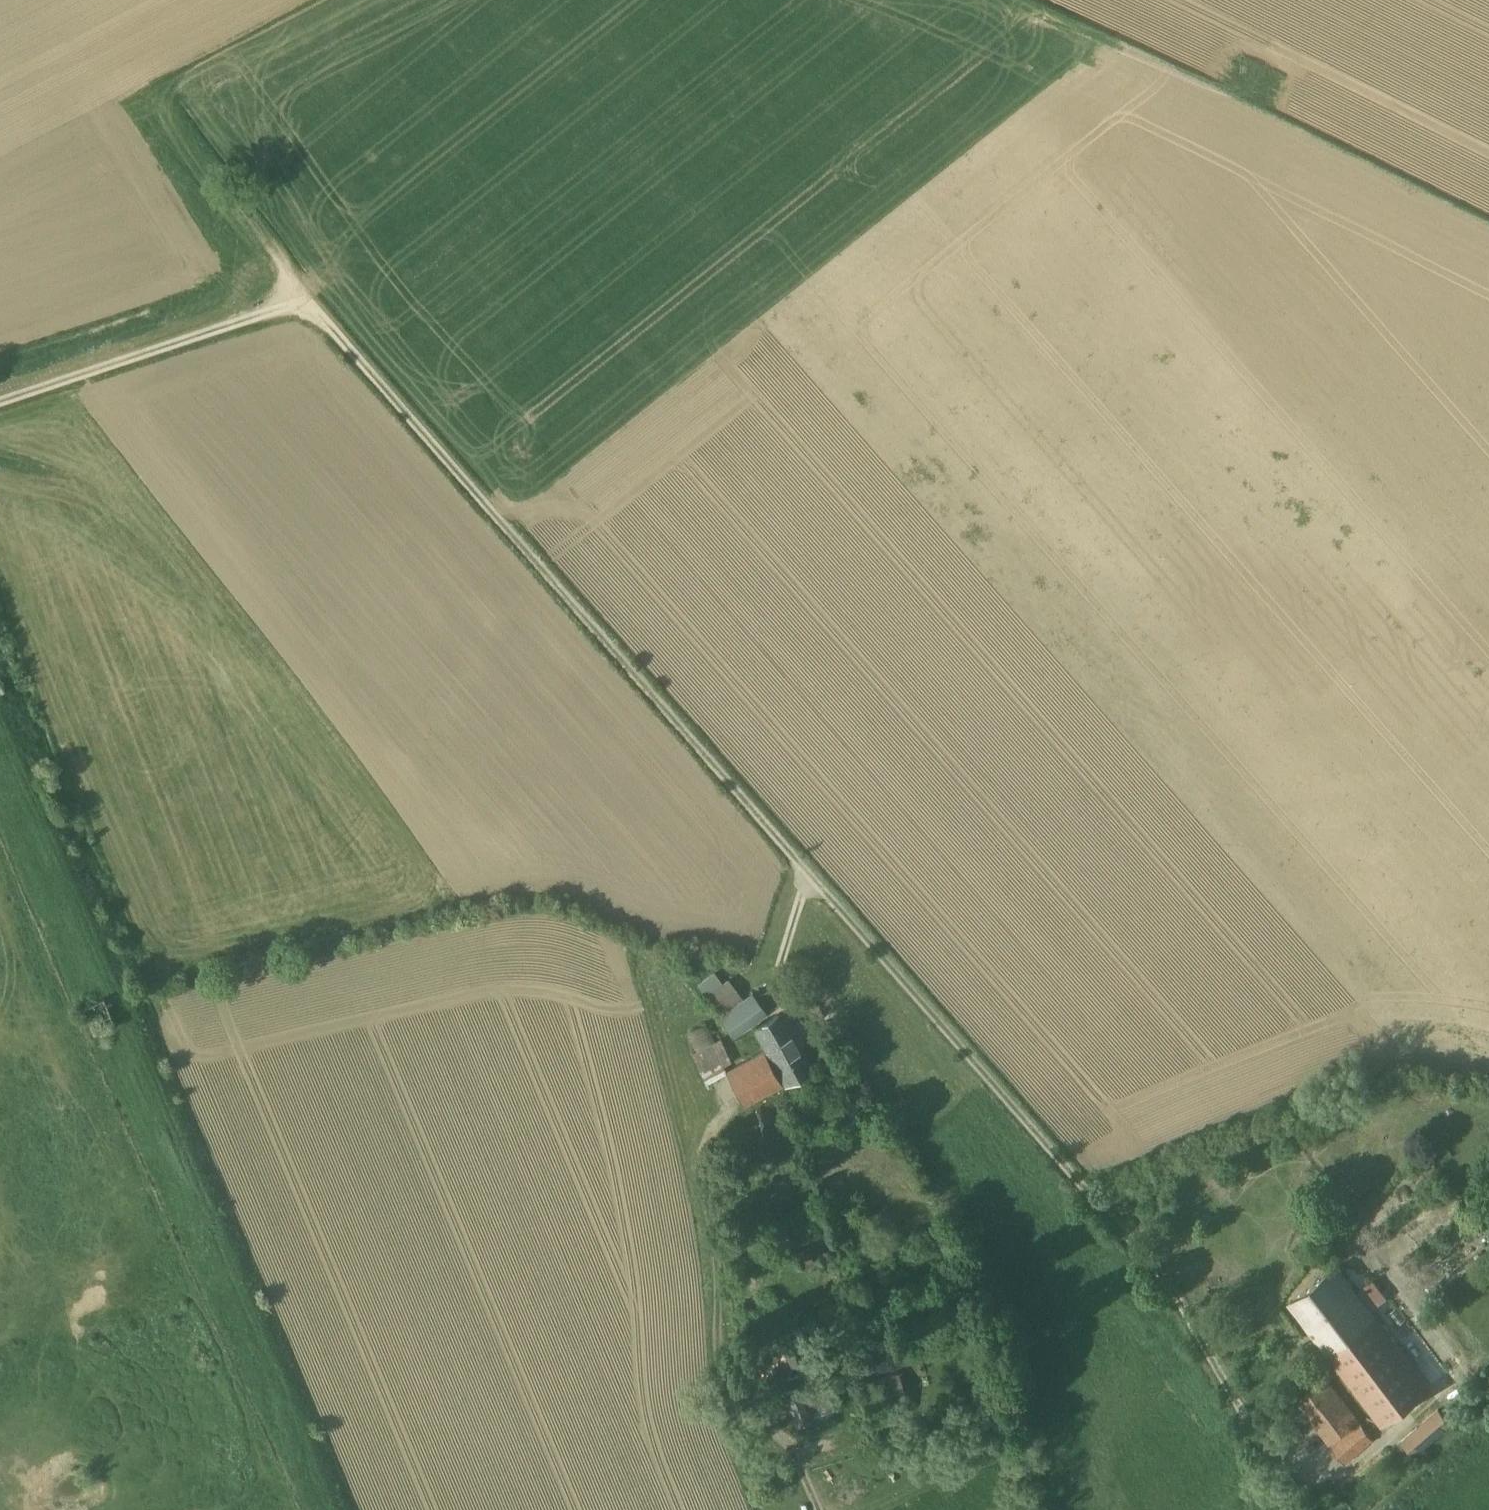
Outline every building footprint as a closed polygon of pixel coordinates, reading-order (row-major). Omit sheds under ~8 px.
[(722,983),(715,972),(697,984),(735,1037),(768,1013),(752,991),(743,998),(729,978),(722,983)] [(82,1006),(94,1035),(116,1026),(102,998),(82,1006)] [(794,1042),(779,1013),(754,1026),(785,1085),(813,1069),(797,1041),(794,1042)] [(705,1073),(731,1060),(721,1040),(695,1053),(705,1073)] [(743,1104),(782,1084),(764,1050),(726,1071),(743,1104)] [(1382,1422),(1420,1393),(1429,1386),(1337,1267),(1290,1303),(1382,1422)] [(791,1370),(808,1364),(800,1342),(783,1348),(791,1370)] [(812,1379),(809,1370),(779,1381),(782,1390),(794,1422),(813,1414),(831,1406),(830,1404),(821,1376),(812,1379)] [(878,1379),(887,1415),(909,1410),(901,1374),(878,1379)] [(1329,1442),(1360,1419),(1327,1376),(1296,1399),(1329,1442)] [(1415,1457),(1453,1425),(1438,1408),(1401,1439),(1415,1457)] [(1347,1463),(1374,1441),(1360,1420),(1330,1442),(1347,1463)]
